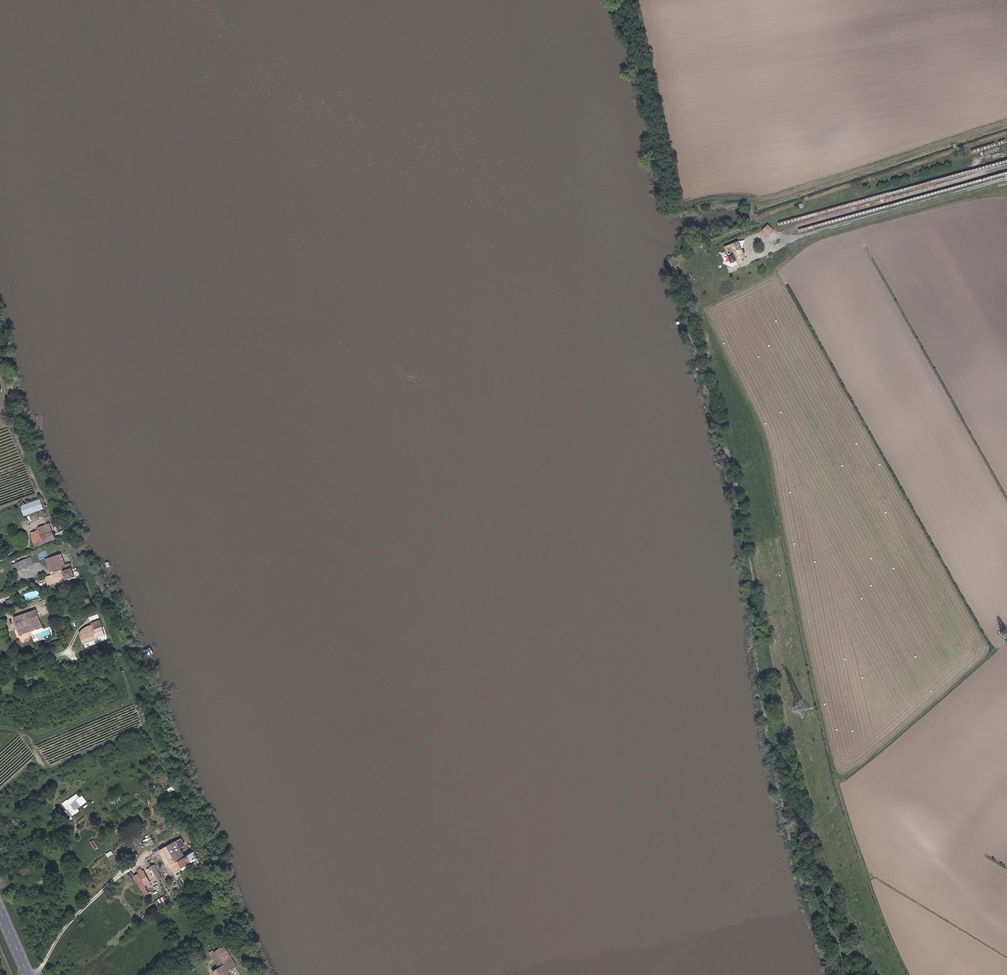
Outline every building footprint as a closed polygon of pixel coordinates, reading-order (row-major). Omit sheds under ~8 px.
[(769,224),(763,230),(770,237),(776,230),(769,224)] [(742,241),(726,246),(727,250),(726,250),(731,264),(748,258),(742,241)] [(25,516),(44,509),(41,500),(22,506),(25,516)] [(51,525),(41,529),(41,531),(33,535),(37,547),(56,540),(51,525)] [(71,564),(66,566),(62,555),(51,559),(56,574),(73,568),(72,565),(71,564)] [(32,558),(14,564),(17,572),(35,565),(32,558)] [(60,583),(76,577),(73,568),(56,574),(60,583)] [(59,584),(60,583),(56,574),(51,576),(53,580),(50,582),(52,588),(59,585),(59,584)] [(23,634),(44,627),(38,610),(17,618),(23,634)] [(100,641),(99,639),(107,635),(102,622),(85,628),(82,634),(84,639),(81,640),(84,646),(100,641)] [(70,814),(87,802),(83,796),(78,800),(75,794),(62,803),(70,814)] [(186,855),(190,852),(184,841),(179,843),(186,855)] [(176,860),(186,855),(179,843),(169,848),(176,860)] [(173,875),(195,863),(193,857),(190,852),(186,855),(176,860),(169,848),(162,852),(173,875)] [(153,894),(165,888),(154,867),(145,872),(143,869),(139,871),(141,875),(138,876),(148,894),(151,893),(153,894)] [(209,944),(216,941),(212,934),(205,937),(209,944)] [(237,969),(223,948),(213,954),(212,952),(208,955),(218,970),(212,973),(214,974),(238,974),(235,970),(237,969)]
